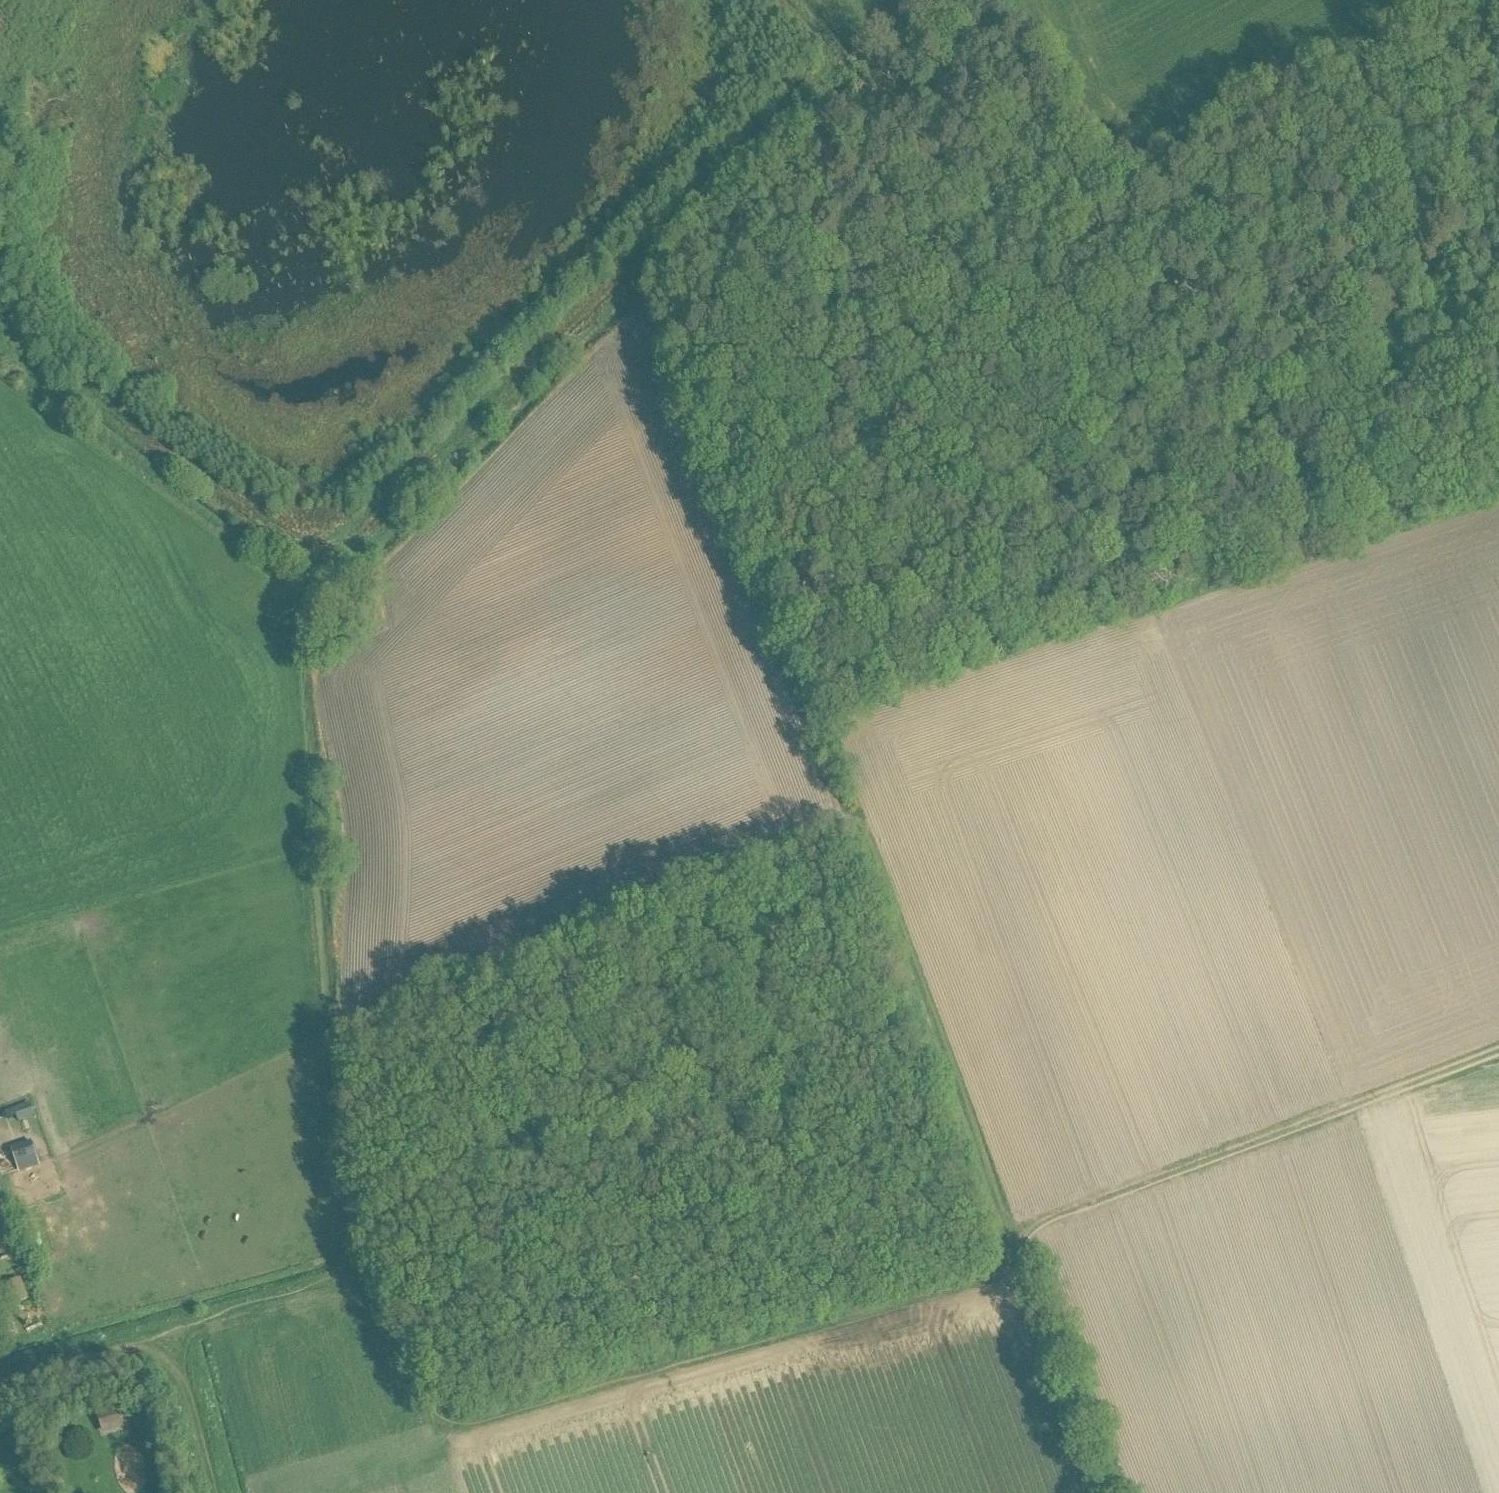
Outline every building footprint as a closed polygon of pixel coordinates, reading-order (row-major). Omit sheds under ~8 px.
[(31,1145),(12,1151),(21,1175),(40,1168),(31,1145)] [(97,1416),(103,1437),(131,1429),(125,1408),(97,1416)]
